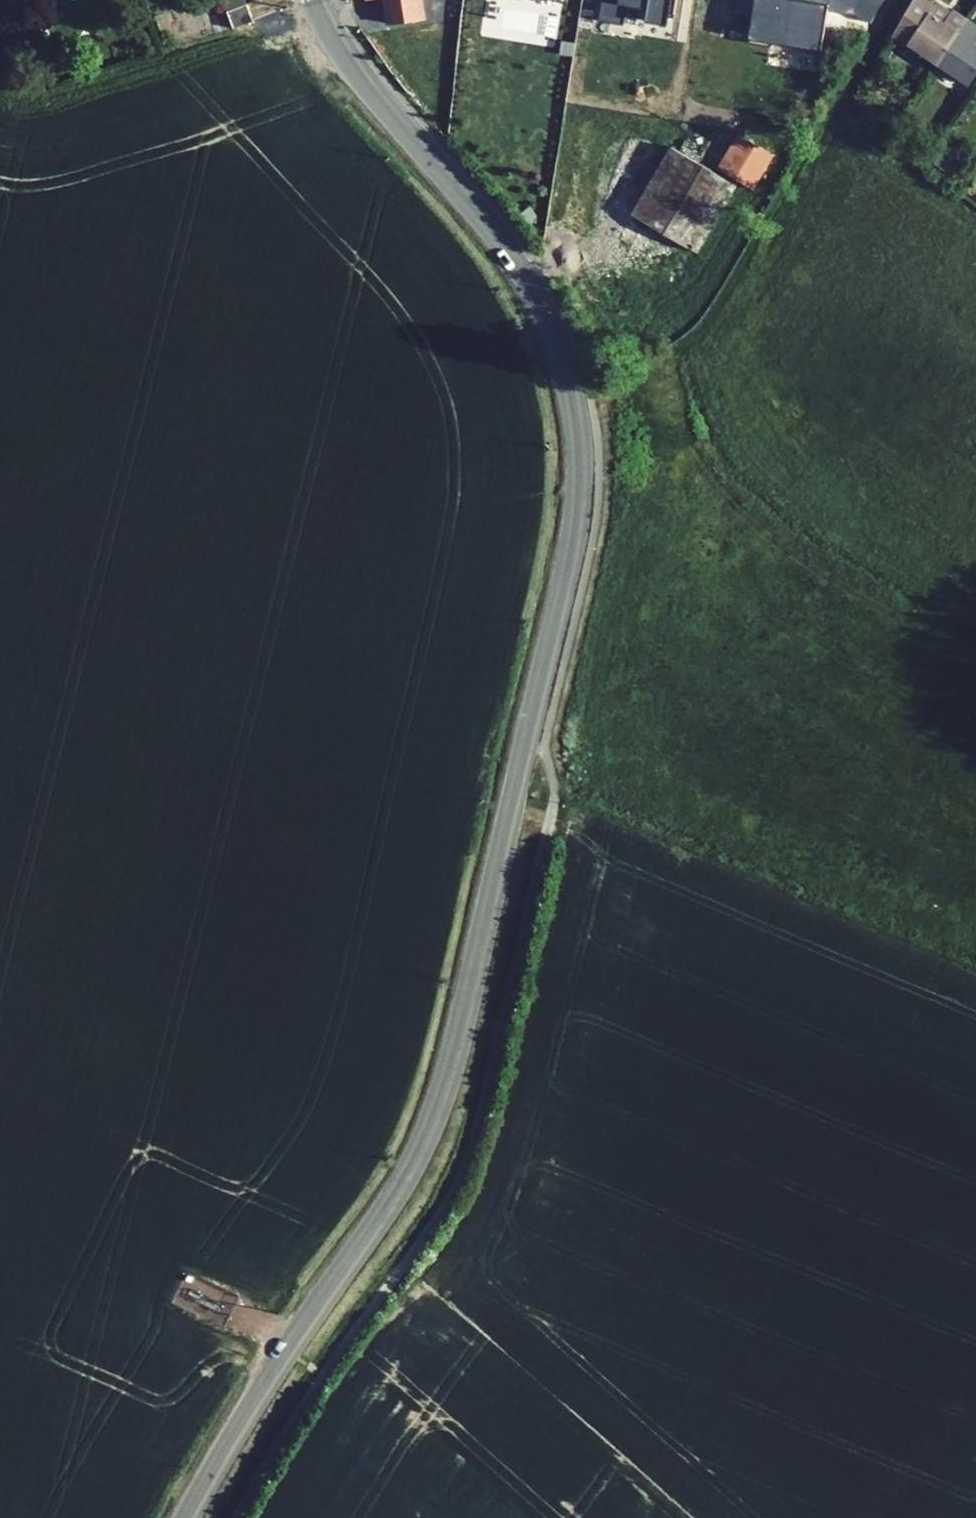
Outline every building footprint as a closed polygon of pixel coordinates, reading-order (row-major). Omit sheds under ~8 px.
[(227,9),(242,4),(240,0),(225,0),(227,9)] [(391,26),(422,21),(419,0),(387,0),(391,26)] [(598,21),(623,25),(627,5),(646,8),(645,13),(649,14),(673,18),(676,0),(601,0),(598,21)] [(938,64),(968,20),(952,9),(951,11),(936,2),(934,5),(932,4),(926,0),(913,0),(893,34),(938,64)] [(253,23),(248,5),(227,11),(233,29),(253,23)] [(672,18),(649,14),(648,21),(671,25),(672,18)] [(968,20),(938,64),(969,85),(975,74),(975,43),(971,40),(974,36),(975,37),(975,25),(968,20)] [(48,45),(52,59),(62,56),(58,41),(48,45)] [(717,169),(735,180),(756,145),(738,135),(717,169)] [(631,214),(695,253),(735,186),(671,147),(658,170),(649,164),(636,186),(645,191),(631,214)] [(937,161),(949,169),(954,162),(942,154),(937,161)] [(975,201),(975,192),(970,188),(966,194),(975,201)]
